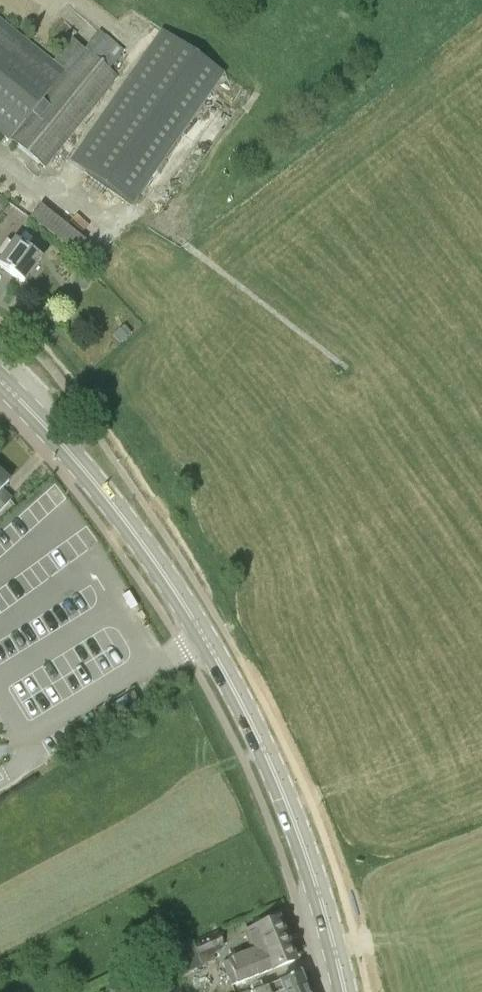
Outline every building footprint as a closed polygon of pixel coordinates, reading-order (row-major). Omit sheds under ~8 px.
[(30,17),(19,8),(15,12),(25,22),(30,17)] [(52,61),(0,20),(0,127),(52,61)] [(52,61),(0,127),(0,135),(8,142),(10,140),(44,168),(117,76),(109,69),(123,51),(99,31),(85,48),(72,38),(52,61)] [(159,31),(72,172),(138,213),(226,72),(159,31)] [(40,204),(30,217),(76,253),(85,240),(40,204)] [(4,244),(0,249),(0,266),(24,283),(41,257),(15,238),(11,243),(7,240),(4,244)] [(116,334),(123,341),(131,334),(125,326),(116,334)] [(11,500),(0,490),(8,482),(0,474),(0,511),(11,500)] [(294,961),(278,920),(256,928),(264,949),(231,962),(239,982),(294,961)] [(179,976),(216,960),(212,951),(224,946),(218,934),(170,956),(179,976)] [(230,985),(239,982),(231,962),(222,966),(230,985)] [(299,974),(252,991),(306,991),(299,974)]
